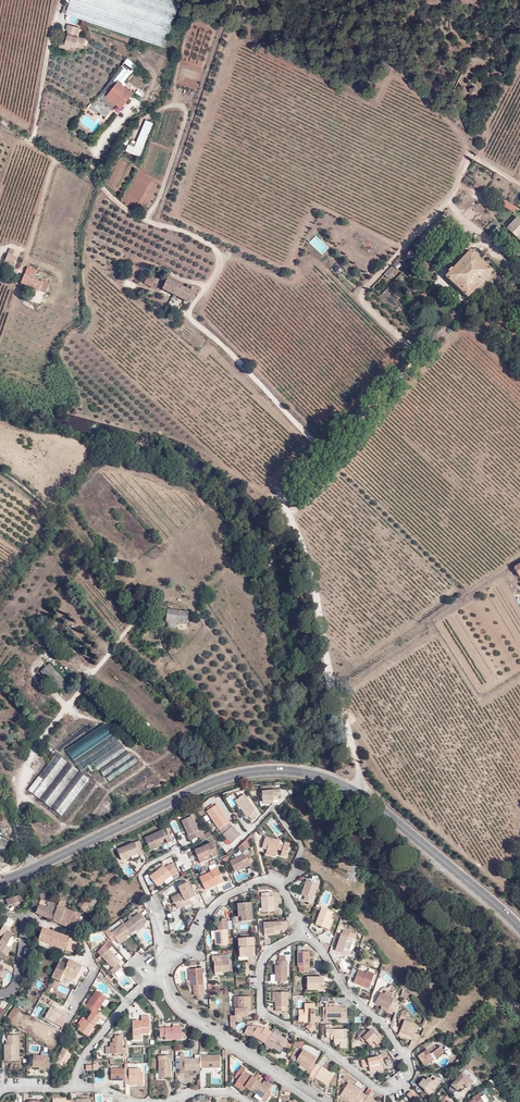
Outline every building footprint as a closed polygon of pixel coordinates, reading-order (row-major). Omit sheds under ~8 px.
[(177,13),(138,0),(71,0),(66,13),(166,47),(177,13)] [(69,48),(75,50),(78,37),(77,37),(79,28),(67,26),(65,36),(61,35),(58,48),(69,51),(69,48)] [(83,49),(85,39),(79,37),(76,47),(83,49)] [(118,80),(106,96),(121,108),(133,92),(118,80)] [(97,101),(91,109),(104,117),(110,109),(97,101)] [(125,152),(140,157),(153,123),(145,120),(135,147),(128,145),(125,152)] [(475,183),(473,186),(485,193),(487,190),(475,183)] [(504,200),(501,205),(513,212),(516,207),(504,200)] [(507,229),(519,241),(519,220),(517,218),(507,229)] [(436,229),(441,223),(437,220),(432,225),(436,229)] [(436,229),(432,225),(418,240),(421,244),(436,229)] [(322,256),(329,248),(316,236),(309,243),(322,256)] [(4,263),(14,268),(20,253),(10,248),(5,259),(4,263)] [(445,277),(464,295),(467,297),(468,297),(492,271),(481,262),(470,251),(452,270),(451,269),(450,269),(448,272),(449,273),(445,277)] [(397,270),(401,266),(398,262),(393,267),(397,270)] [(38,292),(39,290),(45,293),(49,285),(43,281),(42,284),(32,279),(36,271),(28,267),(21,284),(38,292)] [(394,270),(391,267),(384,274),(387,277),(394,270)] [(401,274),(389,286),(396,292),(407,280),(401,274)] [(190,303),(194,294),(197,295),(199,290),(188,285),(186,289),(167,279),(163,287),(162,289),(189,303),(190,303)] [(389,291),(383,295),(391,307),(397,304),(389,291)] [(166,622),(187,625),(189,613),(168,611),(166,622)] [(155,630),(162,626),(158,621),(152,625),(155,630)] [(45,677),(54,669),(49,664),(41,672),(45,677)] [(45,677),(60,692),(68,684),(54,669),(45,677)] [(106,724),(68,750),(82,772),(93,764),(120,746),(121,746),(106,724)] [(97,770),(125,752),(120,746),(93,764),(97,770)] [(104,776),(131,757),(127,752),(100,770),(104,776)] [(29,791),(62,816),(89,780),(73,767),(56,755),(29,791)] [(123,772),(137,762),(134,758),(106,777),(109,781),(123,772)] [(281,790),(278,790),(262,792),(263,802),(274,801),(279,800),(279,797),(281,796),(281,790)] [(245,795),(240,798),(236,801),(242,809),(246,815),(248,817),(249,816),(250,816),(253,813),(255,812),(253,810),(254,809),(253,806),(251,803),(248,799),(245,795)] [(220,829),(230,822),(218,804),(208,811),(220,829)] [(195,816),(184,821),(191,836),(199,832),(201,837),(203,842),(215,837),(212,832),(206,835),(204,830),(201,831),(195,816)] [(233,843),(242,835),(230,822),(220,829),(233,843)] [(271,828),(280,833),(282,829),(274,824),(271,828)] [(173,841),(167,829),(146,839),(152,851),(158,848),(158,847),(162,844),(161,842),(164,841),(163,840),(166,839),(169,843),(173,841)] [(190,836),(192,841),(201,837),(199,832),(191,836),(190,836)] [(6,857),(2,855),(8,841),(0,837),(0,869),(6,857)] [(267,849),(267,850),(277,853),(278,849),(282,850),(281,855),(286,857),(290,844),(285,842),(284,845),(279,844),(280,841),(265,837),(262,848),(267,849)] [(116,847),(121,861),(145,853),(140,839),(116,847)] [(218,856),(212,844),(195,851),(197,855),(200,862),(205,860),(204,858),(211,855),(213,858),(218,856)] [(249,854),(249,852),(247,849),(242,845),(238,849),(244,854),(230,862),(235,870),(240,868),(239,867),(242,865),(248,862),(249,863),(253,861),(249,854)] [(173,876),(174,878),(178,874),(174,869),(172,865),(171,864),(167,868),(165,866),(161,869),(161,870),(159,871),(159,870),(151,877),(159,887),(173,876)] [(200,878),(205,889),(216,884),(215,882),(223,879),(217,868),(210,871),(211,873),(200,878)] [(305,896),(304,900),(312,903),(318,884),(308,880),(305,889),(304,888),(302,895),(305,896)] [(188,882),(178,887),(181,893),(185,901),(190,899),(196,896),(192,889),(191,889),(188,882)] [(84,890),(75,902),(76,904),(86,891),(84,890)] [(78,906),(88,892),(86,891),(76,904),(78,906)] [(40,893),(41,900),(38,908),(46,911),(54,915),(58,906),(60,901),(61,896),(59,895),(55,905),(46,902),(48,896),(40,892),(40,893)] [(93,898),(94,897),(88,892),(78,906),(77,907),(88,915),(92,910),(91,909),(88,906),(93,898)] [(269,892),(261,893),(263,912),(274,911),(274,896),(270,896),(269,892)] [(190,899),(185,901),(181,893),(171,898),(174,904),(175,903),(177,909),(192,903),(190,899)] [(24,907),(23,902),(25,902),(23,895),(8,900),(10,907),(15,905),(16,907),(19,907),(19,908),(24,907)] [(91,909),(97,901),(93,898),(88,906),(91,909)] [(239,917),(241,916),(242,921),(252,920),(251,902),(238,903),(239,917)] [(54,915),(52,921),(60,924),(66,909),(63,908),(58,906),(54,915)] [(46,911),(38,908),(36,913),(44,917),(46,911)] [(322,908),(316,925),(326,929),(330,919),(332,912),(322,908)] [(67,927),(74,913),(66,909),(60,924),(67,927)] [(44,917),(51,920),(52,921),(54,915),(46,911),(44,917)] [(67,927),(73,930),(77,920),(76,918),(74,913),(67,927)] [(123,924),(130,933),(130,934),(136,929),(142,924),(140,922),(144,919),(139,913),(123,924)] [(183,922),(177,926),(180,930),(189,924),(184,916),(180,918),(183,922)] [(222,921),(218,921),(218,927),(222,926),(222,930),(218,930),(215,930),(216,945),(228,944),(226,918),(221,919),(222,921)] [(281,922),(264,923),(265,934),(275,934),(275,932),(277,932),(277,930),(282,930),(281,924),(281,922)] [(118,942),(126,936),(130,933),(123,924),(111,933),(110,930),(106,933),(110,939),(114,936),(116,939),(118,942)] [(6,948),(10,933),(8,931),(10,928),(4,925),(0,931),(0,935),(4,937),(0,943),(0,951),(5,954),(6,948)] [(60,935),(58,934),(43,929),(39,941),(59,948),(64,936),(60,935)] [(353,938),(355,938),(356,934),(344,930),(342,934),(341,934),(336,951),(349,955),(351,951),(349,950),(353,938)] [(10,941),(14,935),(10,933),(6,948),(5,954),(7,955),(11,948),(10,947),(7,945),(10,941)] [(71,952),(73,953),(78,941),(64,936),(59,948),(71,952)] [(120,944),(128,938),(126,936),(118,942),(120,944)] [(239,954),(248,954),(248,956),(253,956),(253,951),(254,951),(253,937),(238,938),(239,954)] [(104,965),(110,971),(114,975),(119,969),(115,965),(117,964),(120,961),(109,950),(111,947),(107,942),(106,942),(97,952),(101,956),(107,962),(104,965)] [(300,967),(300,972),(309,972),(309,951),(298,951),(298,967),(300,967)] [(214,960),(214,971),(222,971),(229,971),(229,967),(229,959),(220,960),(220,956),(212,956),(212,960),(214,960)] [(278,965),(276,965),(276,974),(275,982),(286,982),(287,957),(281,957),(281,961),(278,961),(278,965)] [(64,973),(76,979),(81,966),(71,961),(68,966),(60,962),(51,977),(60,981),(64,973)] [(194,996),(196,996),(197,998),(204,998),(202,968),(191,969),(191,979),(190,979),(190,985),(193,986),(194,996)] [(358,970),(354,982),(361,985),(362,983),(370,987),(375,974),(367,971),(366,973),(358,970)] [(65,978),(74,982),(76,979),(64,973),(60,981),(63,982),(65,978)] [(323,977),(307,977),(307,988),(317,988),(317,990),(323,990),(323,977)] [(391,984),(388,988),(394,994),(398,991),(391,984)] [(87,1008),(91,1011),(92,1012),(97,1015),(99,1012),(98,1011),(107,997),(97,991),(88,1004),(89,1005),(87,1008)] [(287,995),(287,993),(275,992),(275,1002),(275,1007),(276,1007),(282,1007),(282,1010),(282,1011),(287,1011),(287,999),(287,995)] [(380,992),(375,1002),(382,1006),(389,1009),(394,999),(391,997),(384,994),(380,992)] [(244,1013),(244,1009),(250,1009),(250,997),(235,997),(235,1001),(235,1008),(236,1008),(236,1013),(244,1013)] [(412,1014),(417,1011),(412,1001),(406,1004),(412,1014)] [(304,1020),(311,1020),(311,1023),(315,1022),(315,1016),(313,1015),(311,1015),(311,1012),(313,1013),(315,1013),(315,1004),(304,1004),(304,1010),(299,1010),(299,1020),(304,1020)] [(347,1018),(347,1008),(338,1008),(326,1007),(326,1019),(342,1019),(342,1018),(347,1018)] [(418,1026),(413,1024),(404,1020),(406,1016),(407,1012),(403,1011),(399,1020),(400,1021),(404,1022),(402,1026),(400,1031),(413,1037),(418,1026)] [(80,1026),(78,1030),(85,1035),(90,1028),(92,1029),(100,1017),(97,1015),(92,1012),(87,1020),(85,1019),(80,1026)] [(139,1020),(133,1021),(133,1036),(139,1035),(139,1033),(149,1033),(149,1016),(141,1016),(141,1021),(139,1021),(139,1020)] [(252,1027),(256,1029),(258,1026),(257,1026),(248,1026),(244,1033),(249,1035),(250,1034),(248,1032),(252,1027)] [(265,1028),(263,1030),(258,1026),(256,1029),(252,1027),(248,1032),(250,1034),(265,1044),(272,1033),(265,1028)] [(184,1032),(181,1032),(181,1028),(173,1028),(160,1028),(160,1037),(165,1037),(165,1039),(182,1039),(182,1037),(184,1037),(184,1032)] [(346,1047),(346,1030),(326,1030),(326,1035),(331,1035),(331,1039),(334,1039),(334,1042),(340,1041),(341,1047),(346,1047)] [(363,1042),(365,1040),(369,1044),(374,1040),(376,1042),(379,1039),(371,1030),(368,1033),(365,1030),(358,1036),(358,1037),(356,1039),(358,1040),(360,1039),(363,1042)] [(280,1036),(279,1038),(272,1033),(265,1044),(272,1049),(273,1047),(280,1052),(283,1047),(287,1041),(280,1036)] [(8,1044),(5,1044),(5,1061),(18,1061),(18,1035),(8,1035),(8,1044)] [(122,1048),(121,1035),(115,1035),(115,1038),(113,1038),(113,1042),(110,1042),(110,1047),(106,1047),(106,1054),(114,1054),(118,1054),(127,1053),(127,1047),(122,1048)] [(302,1049),(305,1042),(298,1039),(295,1046),(302,1049)] [(289,1051),(292,1044),(287,1041),(283,1047),(289,1051)] [(431,1041),(424,1046),(427,1050),(434,1045),(431,1041)] [(63,1048),(55,1062),(53,1061),(53,1063),(53,1066),(56,1067),(58,1064),(62,1066),(63,1067),(72,1053),(70,1052),(73,1048),(67,1044),(64,1049),(63,1048)] [(427,1050),(418,1056),(424,1065),(429,1062),(430,1063),(434,1060),(443,1053),(438,1046),(436,1048),(434,1045),(427,1050)] [(308,1071),(307,1072),(311,1075),(317,1065),(313,1063),(316,1058),(303,1050),(297,1060),(301,1063),(310,1068),(308,1071)] [(194,1071),(194,1070),(200,1070),(200,1068),(200,1059),(184,1059),(184,1053),(180,1053),(180,1073),(184,1073),(184,1071),(194,1071)] [(47,1068),(47,1070),(52,1071),(53,1066),(53,1063),(49,1062),(49,1058),(48,1058),(48,1057),(33,1055),(32,1067),(39,1067),(47,1068)] [(220,1067),(220,1055),(200,1056),(200,1059),(200,1068),(212,1068),(212,1066),(216,1066),(216,1068),(220,1067)] [(170,1061),(167,1061),(167,1056),(159,1056),(159,1078),(170,1078),(170,1061)] [(384,1070),(381,1056),(362,1061),(363,1067),(370,1066),(371,1071),(378,1070),(378,1072),(384,1070)] [(317,1065),(311,1075),(310,1077),(312,1079),(314,1076),(327,1085),(333,1076),(328,1073),(328,1072),(317,1064),(317,1065)] [(250,1090),(250,1089),(257,1080),(244,1071),(246,1069),(242,1067),(236,1075),(240,1078),(238,1079),(246,1085),(245,1086),(250,1090)] [(111,1069),(111,1080),(125,1080),(124,1069),(111,1069)] [(127,1076),(127,1069),(124,1069),(125,1080),(125,1084),(129,1084),(129,1081),(140,1081),(140,1069),(129,1069),(129,1076),(127,1076)] [(460,1089),(464,1084),(467,1087),(468,1088),(474,1081),(463,1072),(452,1085),(459,1090),(460,1089)] [(424,1079),(419,1085),(430,1094),(440,1082),(436,1079),(433,1082),(429,1078),(426,1081),(424,1079)] [(245,1086),(246,1085),(238,1079),(235,1084),(243,1089),(245,1086)] [(267,1093),(269,1089),(263,1084),(257,1080),(250,1089),(263,1098),(262,1099),(266,1101),(270,1095),(267,1093)] [(355,1101),(359,1101),(364,1095),(360,1092),(361,1090),(349,1083),(341,1095),(350,1101),(352,1099),(355,1101)] [(479,1094),(473,1098),(474,1100),(470,1101),(485,1101),(479,1094)]
